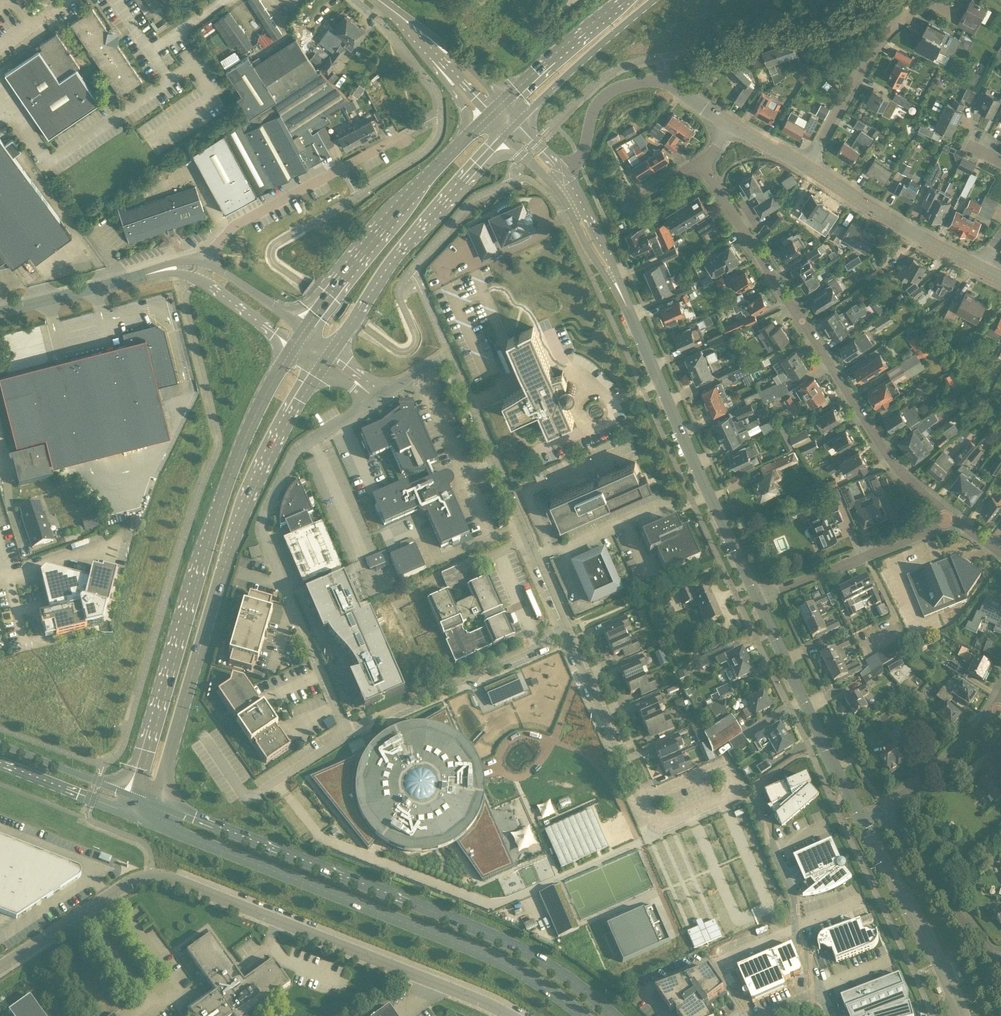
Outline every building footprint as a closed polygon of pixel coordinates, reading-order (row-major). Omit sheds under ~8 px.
[(272,36),(274,39),(281,34),(279,31),(259,0),(248,0),(272,36)] [(974,32),(987,7),(974,0),(971,0),(958,24),(974,32)] [(120,96),(142,81),(92,8),(70,23),(120,96)] [(253,45),(232,12),(221,19),(221,18),(213,23),(231,48),(237,43),(242,51),(253,45)] [(336,35),(342,39),(354,23),(349,19),(349,17),(347,15),(345,16),(344,15),(333,29),(338,33),(336,35)] [(359,27),(354,23),(342,39),(344,41),(343,44),(350,49),(353,44),(354,45),(365,31),(364,30),(364,28),(361,26),(359,27)] [(961,33),(958,38),(946,32),(932,24),(932,25),(929,23),(923,34),(922,33),(914,48),(933,57),(935,58),(939,51),(947,55),(955,53),(959,44),(968,49),(973,39),(961,33)] [(39,44),(41,47),(5,73),(48,136),(99,102),(76,69),(79,67),(56,33),(39,44)] [(326,56),(319,66),(327,72),(345,47),(332,38),(324,50),(327,52),(325,55),(326,56)] [(346,101),(349,99),(347,97),(332,83),(327,78),(319,70),(316,72),(296,39),(253,64),(248,55),(225,68),(240,94),(236,96),(248,117),(239,122),(239,123),(223,132),(234,151),(257,194),(330,154),(321,139),(329,134),(324,124),(330,121),(326,114),(343,104),(347,112),(351,110),(346,101)] [(792,40),(775,46),(779,60),(780,60),(786,58),(787,61),(781,63),(784,70),(790,68),(788,64),(799,60),(792,40)] [(785,75),(781,64),(780,60),(779,60),(774,46),(762,50),(767,64),(774,62),(775,66),(776,65),(778,72),(772,74),(775,83),(785,76),(785,75)] [(805,48),(800,51),(801,54),(805,62),(811,59),(807,51),(805,48)] [(229,66),(241,57),(236,49),(223,58),(229,66)] [(309,58),(318,64),(324,56),(315,50),(309,58)] [(895,63),(887,79),(899,86),(908,70),(905,68),(907,63),(908,64),(911,58),(897,50),(893,56),(900,60),(897,64),(895,63)] [(741,106),(754,86),(752,84),(749,81),(752,79),(742,68),(746,65),(740,58),(728,70),(734,76),(744,86),(734,101),(741,106)] [(810,71),(803,65),(798,68),(802,72),(797,77),(803,83),(810,71)] [(990,66),(981,84),(984,85),(974,104),(980,107),(979,109),(991,115),(1000,98),(988,92),(990,89),(987,87),(996,69),(990,66)] [(327,78),(332,83),(338,76),(333,71),(327,78)] [(975,92),(973,91),(974,88),(968,84),(962,98),(970,102),(975,92)] [(352,94),(357,98),(364,88),(359,85),(352,94)] [(891,97),(873,88),(866,101),(883,110),(881,113),(886,116),(887,115),(889,117),(895,105),(896,106),(898,102),(903,105),(904,105),(907,107),(910,101),(895,93),(892,99),(890,98),(891,97)] [(773,97),(763,92),(753,110),(755,111),(754,113),(771,122),(781,104),(776,101),(772,107),(768,105),(773,97)] [(947,103),(942,115),(957,122),(963,110),(961,109),(964,104),(956,100),(953,106),(947,103)] [(824,119),(830,108),(821,104),(815,114),(824,119)] [(782,127),(799,137),(801,135),(808,139),(818,121),(810,117),(805,126),(796,121),(799,114),(791,110),(782,127)] [(673,113),(665,123),(674,130),(675,131),(682,120),(673,113)] [(942,115),(936,127),(938,128),(936,132),(949,138),(957,122),(942,115)] [(357,121),(352,124),(360,140),(377,131),(377,130),(379,129),(376,124),(374,125),(370,118),(359,124),(357,121)] [(857,118),(854,126),(862,129),(865,121),(857,118)] [(665,143),(675,151),(679,146),(672,141),(678,133),(687,140),(694,129),(682,120),(675,131),(674,130),(665,143)] [(649,132),(655,136),(662,125),(657,121),(649,132)] [(869,133),(872,127),(866,123),(862,129),(869,133)] [(345,147),(346,148),(360,140),(352,124),(348,125),(350,129),(338,135),(343,143),(340,144),(343,148),(345,147)] [(917,133),(924,136),(926,134),(931,136),(934,131),(921,124),(918,130),(919,130),(917,133)] [(636,131),(633,125),(623,131),(626,137),(636,131)] [(872,135),(876,138),(880,130),(876,128),(872,135)] [(837,152),(852,162),(859,151),(861,153),(867,143),(869,144),(873,138),(861,130),(858,136),(851,145),(845,141),(837,152)] [(881,131),(878,135),(885,139),(887,136),(881,131)] [(257,194),(234,151),(223,132),(192,152),(224,211),(222,211),(223,212),(257,194)] [(615,135),(611,138),(607,140),(610,144),(620,138),(618,134),(615,135)] [(654,168),(641,146),(640,145),(635,137),(634,139),(638,145),(633,148),(636,153),(628,158),(640,177),(654,168)] [(4,144),(13,156),(21,150),(12,138),(4,144)] [(10,264),(12,266),(29,253),(35,261),(71,235),(13,156),(4,144),(0,139),(0,250),(10,264)] [(652,154),(645,142),(640,145),(641,146),(654,168),(669,159),(662,148),(652,154)] [(624,146),(617,150),(619,154),(626,150),(624,146)] [(963,156),(957,167),(971,174),(977,163),(963,156)] [(893,169),(875,157),(867,169),(865,168),(862,173),(869,178),(872,174),(884,182),(893,169)] [(938,161),(937,160),(927,180),(934,183),(941,170),(938,161)] [(911,166),(902,161),(897,171),(906,176),(911,166)] [(793,173),(782,180),(787,188),(798,181),(793,173)] [(761,188),(752,174),(747,177),(745,176),(743,178),(742,180),(741,181),(745,188),(741,191),(745,197),(750,194),(750,195),(755,192),(761,202),(755,206),(761,216),(780,205),(773,194),(769,188),(763,192),(761,188)] [(907,185),(899,182),(894,192),(912,201),(921,184),(910,178),(907,185)] [(971,186),(972,185),(966,183),(961,194),(966,196),(971,186)] [(926,213),(926,215),(931,218),(944,193),(930,185),(921,202),(922,203),(919,209),(924,211),(923,212),(926,213)] [(120,212),(119,212),(129,241),(167,228),(168,232),(174,230),(173,226),(205,216),(205,214),(195,186),(126,209),(125,206),(118,208),(120,212)] [(802,215),(808,219),(809,218),(812,221),(819,210),(817,209),(823,201),(818,197),(818,196),(815,194),(814,194),(812,193),(803,208),(806,210),(802,215)] [(950,195),(944,193),(931,218),(937,221),(938,220),(940,221),(941,218),(944,219),(948,210),(947,209),(950,202),(947,201),(950,195)] [(691,198),(691,199),(686,202),(686,203),(695,219),(697,221),(703,218),(701,215),(705,212),(708,210),(698,195),(697,196),(696,195),(691,198)] [(956,229),(961,231),(975,202),(970,199),(967,204),(966,204),(962,213),(957,210),(949,225),(951,226),(952,228),(954,229),(956,229)] [(971,209),(977,212),(990,218),(995,208),(982,201),(981,204),(975,202),(971,209)] [(529,220),(531,219),(527,209),(525,210),(521,202),(511,207),(512,203),(504,205),(497,210),(500,212),(490,216),(492,220),(484,224),(483,222),(469,228),(482,258),(496,251),(492,241),(499,237),(501,241),(506,239),(508,245),(531,235),(528,229),(533,227),(529,220)] [(667,214),(677,230),(695,219),(686,203),(686,202),(674,210),(673,209),(669,212),(669,213),(667,214)] [(783,216),(776,211),(767,223),(774,228),(783,216)] [(969,214),(961,231),(962,232),(973,237),(980,222),(974,219),(975,217),(969,214)] [(702,229),(714,222),(715,221),(711,215),(698,223),(702,229)] [(838,243),(842,236),(854,243),(864,228),(851,221),(847,228),(842,224),(833,240),(838,243)] [(664,247),(663,247),(665,251),(666,250),(665,247),(675,242),(670,232),(665,222),(654,227),(659,237),(664,247)] [(656,235),(648,238),(644,228),(627,235),(631,244),(630,244),(630,245),(629,248),(630,252),(633,252),(634,253),(651,245),(656,255),(659,253),(660,254),(664,252),(656,235)] [(866,251),(875,236),(864,228),(854,243),(866,251)] [(792,234),(782,240),(785,244),(778,248),(786,260),(800,250),(799,247),(804,244),(800,238),(797,233),(793,235),(792,234)] [(666,250),(665,251),(664,252),(660,254),(663,261),(679,254),(678,252),(680,251),(678,246),(676,247),(675,246),(666,250)] [(704,260),(714,276),(739,261),(735,254),(730,246),(726,248),(719,252),(719,251),(704,260)] [(791,269),(799,280),(812,272),(816,269),(811,261),(822,254),(817,246),(805,253),(808,259),(805,260),(791,269)] [(10,264),(0,250),(0,266),(10,264)] [(861,260),(858,255),(849,261),(853,266),(861,260)] [(885,263),(880,256),(872,262),(877,269),(870,273),(874,279),(884,272),(881,266),(885,263)] [(897,276),(907,282),(910,276),(918,280),(926,265),(914,258),(909,267),(904,264),(897,276)] [(651,283),(670,275),(664,262),(645,270),(651,283)] [(731,277),(733,279),(729,282),(733,289),(737,286),(740,292),(747,288),(746,287),(753,283),(746,271),(739,276),(737,273),(731,277)] [(819,282),(812,272),(799,280),(805,291),(819,282)] [(827,283),(828,282),(836,277),(833,273),(824,279),(827,283)] [(951,288),(956,278),(945,273),(942,278),(940,277),(935,289),(943,293),(947,286),(951,288)] [(710,274),(701,278),(704,284),(713,280),(710,274)] [(675,287),(673,281),(670,275),(651,283),(656,295),(675,287)] [(722,275),(716,277),(719,285),(725,282),(722,275)] [(832,302),(829,297),(835,293),(836,294),(843,289),(836,277),(828,282),(831,287),(825,291),(824,289),(818,293),(819,295),(811,300),(813,304),(812,305),(816,310),(817,310),(818,311),(832,302)] [(686,292),(693,289),(693,288),(699,285),(696,279),(690,281),(690,280),(675,287),(678,295),(680,294),(686,292)] [(919,286),(915,281),(906,288),(910,293),(912,292),(919,286)] [(912,292),(916,297),(923,290),(919,285),(919,286),(912,292)] [(689,299),(687,295),(686,292),(680,294),(684,302),(689,299)] [(944,317),(954,322),(959,312),(977,321),(985,304),(974,298),(975,297),(966,292),(960,304),(953,301),(944,317)] [(747,325),(758,320),(755,313),(768,306),(762,294),(749,301),(747,298),(733,306),(737,312),(742,310),(744,314),(745,313),(747,316),(724,327),(726,332),(746,323),(747,325)] [(738,302),(735,296),(725,300),(728,307),(738,302)] [(684,313),(679,301),(662,308),(664,313),(663,315),(665,317),(668,320),(670,324),(678,321),(676,316),(684,313)] [(877,301),(873,304),(879,314),(884,311),(877,301)] [(821,319),(828,330),(861,309),(857,302),(838,315),(835,310),(821,319)] [(865,314),(861,309),(828,330),(835,339),(848,331),(846,327),(865,314)] [(699,320),(702,326),(717,319),(714,313),(699,320)] [(996,324),(991,321),(986,332),(998,338),(1000,331),(1000,314),(996,324)] [(874,321),(879,327),(885,323),(881,316),(874,321)] [(768,334),(775,346),(786,340),(789,338),(786,333),(781,325),(776,328),(772,321),(758,330),(762,338),(768,334)] [(53,465),(170,435),(158,386),(177,381),(165,331),(162,332),(162,330),(154,326),(153,326),(152,324),(122,332),(125,342),(115,345),(89,351),(80,354),(55,360),(48,362),(17,370),(0,374),(0,379),(16,443),(45,436),(53,465)] [(681,348),(696,341),(693,336),(701,332),(698,325),(690,328),(689,327),(683,330),(684,331),(675,335),(678,340),(676,341),(679,347),(681,347),(681,348)] [(528,384),(504,399),(508,410),(513,420),(539,409),(549,431),(561,426),(563,430),(566,430),(567,429),(565,424),(568,423),(574,420),(564,398),(572,394),(574,392),(575,389),(575,386),(574,384),(570,382),(568,382),(563,370),(554,373),(551,367),(535,331),(533,326),(521,332),(518,327),(516,327),(515,330),(517,334),(508,338),(528,384)] [(872,343),(865,332),(840,347),(848,359),(872,343)] [(726,340),(723,334),(708,340),(711,347),(726,340)] [(914,346),(916,350),(926,343),(923,340),(914,346)] [(934,350),(930,343),(915,352),(900,362),(909,377),(925,367),(919,358),(924,357),(934,350)] [(689,364),(692,370),(718,358),(714,350),(704,355),(701,349),(684,357),(687,363),(689,364)] [(776,373),(777,374),(802,359),(796,349),(781,359),(783,363),(777,367),(780,372),(776,373)] [(854,370),(861,381),(887,365),(880,354),(854,370)] [(721,365),(718,358),(692,370),(694,375),(693,377),(696,383),(713,376),(711,370),(721,365)] [(762,359),(748,366),(750,372),(765,366),(762,359)] [(792,378),(808,368),(802,359),(777,374),(782,381),(792,378)] [(719,379),(733,373),(730,366),(716,371),(719,379)] [(736,379),(750,372),(748,366),(733,373),(736,379)] [(944,375),(951,387),(959,382),(952,371),(944,375)] [(801,398),(806,395),(806,396),(820,387),(814,377),(808,381),(807,379),(794,387),(801,398)] [(884,381),(867,392),(878,410),(890,403),(888,400),(893,396),(900,391),(891,378),(884,382),(884,381)] [(925,387),(923,383),(915,388),(917,392),(925,387)] [(702,397),(704,398),(707,403),(722,397),(728,394),(725,388),(719,391),(716,384),(701,391),(702,392),(701,394),(702,397)] [(773,384),(759,390),(762,397),(776,390),(773,384)] [(819,400),(825,396),(820,387),(806,396),(813,406),(820,402),(819,400)] [(759,390),(744,397),(747,403),(762,397),(759,390)] [(776,390),(762,397),(765,403),(779,396),(776,390)] [(790,396),(784,400),(789,407),(794,403),(790,396)] [(712,415),(727,408),(722,397),(707,403),(709,408),(708,410),(709,413),(711,414),(712,415)] [(755,411),(751,402),(734,409),(738,418),(755,411)] [(399,404),(400,416),(398,417),(396,417),(394,419),(393,417),(399,412),(398,412),(381,426),(361,435),(361,443),(365,450),(367,449),(371,457),(376,455),(390,448),(402,474),(403,474),(416,474),(428,469),(427,466),(436,462),(415,413),(414,413),(415,416),(413,415),(412,403),(399,404)] [(794,403),(789,407),(793,414),(799,411),(794,403)] [(885,418),(892,430),(915,415),(909,405),(905,407),(904,406),(899,410),(898,409),(885,418)] [(768,412),(766,406),(757,410),(760,416),(768,412)] [(833,408),(815,419),(818,424),(823,422),(826,428),(840,420),(833,408)] [(910,425),(913,429),(906,434),(906,435),(900,440),(907,450),(921,440),(921,439),(926,435),(922,430),(939,418),(935,410),(910,425)] [(718,428),(721,434),(757,418),(756,417),(744,423),(742,419),(733,423),(730,415),(715,422),(716,423),(715,423),(717,429),(718,428)] [(747,428),(759,422),(757,418),(721,434),(724,440),(723,441),(725,446),(726,446),(727,447),(742,440),(751,436),(747,428)] [(772,419),(760,425),(764,433),(775,428),(772,419)] [(959,431),(954,423),(943,431),(944,433),(949,439),(959,431)] [(787,432),(783,425),(776,428),(780,435),(787,432)] [(811,439),(806,428),(789,436),(795,447),(811,439)] [(955,439),(960,443),(965,437),(966,438),(970,433),(967,429),(955,439)] [(829,447),(835,443),(839,450),(853,441),(846,430),(826,442),(829,447)] [(936,440),(941,446),(949,439),(944,433),(936,440)] [(819,446),(816,438),(800,445),(804,453),(819,446)] [(791,440),(784,443),(788,450),(794,447),(791,440)] [(925,444),(921,440),(907,450),(915,460),(921,455),(922,456),(929,450),(933,447),(929,441),(925,444)] [(977,445),(971,440),(955,459),(955,460),(961,464),(977,445)] [(15,482),(17,488),(53,480),(43,441),(17,447),(7,450),(15,482)] [(754,442),(745,446),(738,449),(739,451),(731,455),(733,460),(732,462),(734,465),(735,465),(736,467),(739,466),(742,471),(754,465),(749,455),(758,451),(754,442)] [(969,457),(974,462),(984,450),(978,446),(969,457)] [(935,460),(935,459),(928,468),(940,478),(955,460),(955,459),(954,459),(944,450),(935,460)] [(841,461),(839,458),(826,466),(830,473),(843,465),(848,474),(858,468),(860,471),(867,467),(865,464),(866,463),(859,451),(841,461)] [(784,456),(784,455),(770,462),(762,466),(766,476),(755,481),(762,497),(779,489),(772,474),(775,472),(775,471),(798,461),(794,452),(784,456)] [(996,475),(1000,467),(1000,456),(998,454),(988,469),(996,475)] [(650,485),(645,473),(641,475),(635,462),(600,478),(598,473),(597,473),(599,478),(552,499),(562,523),(606,504),(608,509),(609,509),(607,504),(646,487),(650,485)] [(433,479),(428,469),(416,474),(426,475),(428,481),(409,490),(406,483),(379,495),(376,508),(374,511),(377,517),(379,516),(384,526),(417,511),(417,512),(419,514),(422,515),(424,516),(426,515),(429,520),(433,531),(441,548),(469,536),(449,490),(450,489),(451,487),(452,486),(453,484),(453,483),(453,481),(453,480),(453,479),(452,478),(451,477),(450,476),(449,475),(447,474),(446,474),(445,474),(443,475),(433,479)] [(547,477),(543,469),(534,473),(537,481),(547,477)] [(956,490),(954,491),(959,495),(975,475),(971,480),(965,475),(966,474),(962,470),(950,486),(956,490)] [(971,501),(985,482),(975,475),(959,495),(965,499),(966,498),(971,501)] [(886,477),(880,479),(884,488),(890,486),(886,477)] [(62,478),(54,480),(56,489),(64,487),(62,478)] [(825,482),(828,488),(838,485),(835,478),(825,482)] [(289,491),(287,493),(286,494),(285,497),(284,498),(283,500),(283,501),(282,504),(281,506),(281,508),(280,510),(280,513),(280,515),(279,517),(279,520),(279,524),(280,526),(280,529),(281,529),(280,527),(286,525),(291,536),(283,540),(303,585),(341,569),(321,523),(311,528),(306,516),(312,513),(299,481),(299,480),(297,481),(295,483),(293,485),(292,487),(290,489),(289,491)] [(878,494),(884,492),(878,480),(872,483),(875,491),(872,493),(875,500),(868,503),(876,519),(887,514),(878,494)] [(825,490),(818,492),(822,501),(828,499),(825,490)] [(865,524),(876,519),(868,503),(862,506),(859,498),(855,500),(851,492),(844,495),(849,507),(856,504),(865,524)] [(982,510),(993,518),(998,511),(1000,514),(1000,496),(998,500),(992,496),(982,510)] [(806,508),(802,500),(787,506),(791,515),(806,508)] [(43,513),(42,513),(39,503),(20,509),(23,517),(22,517),(32,548),(53,541),(43,513)] [(829,542),(828,542),(837,538),(830,522),(837,519),(838,521),(844,519),(839,507),(825,513),(825,511),(819,513),(820,515),(811,519),(813,524),(809,526),(810,527),(809,528),(813,536),(814,535),(815,537),(816,537),(819,544),(820,544),(820,545),(822,545),(829,542)] [(99,527),(96,514),(80,518),(82,524),(83,527),(84,531),(99,527)] [(700,559),(686,529),(680,531),(675,522),(641,537),(648,551),(654,548),(666,574),(700,559)] [(771,557),(777,554),(771,541),(765,543),(771,557)] [(262,556),(259,547),(249,550),(251,559),(262,556)] [(424,570),(414,547),(390,557),(400,580),(424,570)] [(366,560),(370,569),(388,561),(384,552),(366,560)] [(620,592),(602,552),(575,564),(582,581),(584,580),(585,584),(582,586),(588,600),(591,599),(593,604),(620,592)] [(923,619),(967,601),(965,597),(966,596),(967,597),(982,575),(984,576),(977,571),(965,563),(954,555),(954,556),(955,557),(945,561),(932,566),(933,571),(927,573),(925,569),(907,576),(918,603),(923,619)] [(457,567),(441,574),(444,580),(460,573),(457,567)] [(46,568),(40,573),(50,614),(39,616),(42,628),(44,628),(46,638),(56,636),(86,628),(102,624),(106,609),(107,609),(116,577),(117,573),(103,569),(102,571),(92,569),(90,579),(46,568)] [(343,577),(305,593),(323,634),(328,632),(331,637),(336,643),(341,648),(347,654),(351,660),(355,666),(359,673),(349,676),(364,710),(404,692),(369,612),(367,614),(365,610),(358,611),(343,577)] [(871,586),(866,577),(853,584),(862,603),(872,598),(875,605),(881,602),(872,585),(871,586)] [(444,635),(447,642),(445,642),(454,664),(493,646),(493,647),(513,638),(504,616),(501,617),(502,616),(500,612),(499,611),(501,610),(487,578),(466,588),(471,599),(472,599),(473,601),(471,600),(456,607),(455,608),(454,607),(455,607),(448,592),(428,601),(427,601),(434,616),(442,635),(442,636),(444,635)] [(639,582),(628,587),(631,595),(643,590),(639,582)] [(850,617),(856,615),(852,608),(862,603),(853,584),(839,590),(844,599),(842,600),(850,617)] [(684,607),(696,602),(706,625),(720,619),(708,591),(693,598),(690,591),(679,596),(684,607)] [(837,604),(831,593),(826,596),(831,607),(837,604)] [(272,612),(269,611),(271,601),(249,594),(246,604),(243,604),(239,616),(229,653),(232,654),(229,664),(251,671),(254,661),(257,662),(264,640),(267,641),(266,634),(266,633),(272,612)] [(820,619),(820,618),(825,615),(820,605),(827,602),(824,597),(807,605),(808,607),(799,612),(801,616),(807,625),(820,619)] [(876,608),(880,618),(889,614),(884,604),(876,608)] [(983,622),(996,627),(994,632),(1000,635),(1000,614),(983,606),(979,613),(977,612),(972,624),(969,623),(966,630),(977,635),(983,622)] [(636,610),(638,617),(647,613),(644,607),(636,610)] [(669,618),(675,616),(672,608),(665,611),(669,618)] [(608,645),(626,637),(623,631),(629,628),(627,623),(624,617),(612,623),(615,628),(603,633),(608,645)] [(825,627),(820,619),(807,625),(813,638),(822,634),(822,635),(840,626),(837,621),(825,627)] [(634,641),(628,643),(626,637),(608,645),(613,656),(624,651),(626,657),(639,652),(634,641)] [(909,637),(903,641),(909,652),(915,648),(909,637)] [(973,651),(978,653),(983,642),(978,640),(973,651)] [(830,651),(821,656),(828,670),(842,663),(847,660),(842,650),(850,647),(847,641),(829,650),(830,651)] [(904,655),(909,652),(903,641),(897,644),(904,655)] [(716,648),(714,642),(702,647),(705,653),(716,648)] [(995,644),(989,642),(985,653),(991,655),(995,644)] [(892,647),(898,658),(904,655),(897,644),(892,647)] [(887,650),(893,661),(898,658),(892,647),(887,650)] [(718,650),(703,657),(698,660),(702,669),(717,662),(720,667),(727,663),(730,670),(747,662),(741,650),(722,659),(718,650)] [(887,650),(882,653),(888,664),(893,661),(887,650)] [(665,651),(656,652),(659,665),(667,664),(665,651)] [(882,666),(888,664),(882,653),(876,655),(882,666)] [(983,682),(991,666),(977,659),(967,654),(962,663),(973,668),(969,675),(983,682)] [(876,655),(871,658),(877,669),(881,667),(882,666),(876,655)] [(624,684),(641,676),(638,670),(645,667),(643,662),(641,656),(628,662),(630,667),(619,672),(624,684)] [(871,658),(865,661),(872,672),(877,669),(871,658)] [(903,666),(899,660),(886,667),(890,673),(903,666)] [(736,682),(752,673),(747,662),(730,670),(736,682)] [(944,667),(966,680),(969,675),(950,663),(949,663),(947,662),(944,667)] [(859,666),(846,672),(842,663),(828,670),(834,682),(843,678),(844,680),(862,672),(859,666)] [(875,679),(881,676),(884,674),(881,667),(877,669),(872,672),(875,679)] [(682,680),(689,677),(687,670),(679,673),(682,680)] [(258,702),(259,702),(243,679),(232,675),(230,684),(218,692),(235,718),(236,717),(239,721),(236,723),(251,744),(253,742),(256,746),(255,747),(266,764),(290,748),(279,731),(278,731),(275,727),(277,726),(263,705),(261,706),(258,702)] [(487,689),(495,707),(524,694),(516,675),(484,689),(484,690),(487,689)] [(651,680),(644,683),(641,676),(624,684),(629,695),(640,690),(642,695),(655,690),(651,680)] [(944,689),(940,693),(951,702),(955,697),(969,706),(977,694),(963,684),(962,685),(957,682),(950,692),(944,689)] [(679,690),(677,684),(665,689),(668,695),(679,690)] [(720,699),(733,692),(729,684),(716,691),(720,699)] [(849,711),(851,714),(853,714),(854,716),(867,708),(861,698),(868,694),(864,686),(856,691),(858,694),(845,701),(850,709),(849,711)] [(684,692),(687,698),(693,695),(690,689),(684,692)] [(752,708),(742,713),(747,721),(770,708),(766,701),(767,699),(766,697),(764,696),(763,694),(756,698),(753,692),(745,696),(752,708)] [(948,706),(951,702),(940,693),(936,698),(942,702),(938,707),(943,711),(938,717),(951,728),(961,717),(959,715),(948,706)] [(710,697),(714,704),(719,700),(720,698),(717,694),(710,697)] [(636,711),(641,722),(658,715),(658,714),(664,712),(660,701),(657,695),(642,701),(644,707),(636,711)] [(719,701),(719,700),(714,704),(708,708),(715,719),(721,715),(724,718),(702,732),(712,752),(741,733),(729,715),(719,701)] [(686,708),(684,703),(675,707),(678,712),(686,708)] [(367,752),(366,754),(351,760),(310,778),(367,850),(377,839),(379,841),(380,842),(382,843),(384,845),(385,845),(386,846),(388,847),(390,848),(392,849),(394,850),(396,851),(398,851),(400,852),(402,853),(404,853),(407,854),(409,854),(411,855),(413,855),(415,855),(418,855),(420,855),(422,855),(424,855),(427,855),(429,854),(431,854),(433,854),(435,853),(438,852),(440,852),(442,851),(444,850),(446,849),(448,848),(450,847),(452,846),(453,846),(454,845),(456,844),(482,882),(514,868),(483,799),(484,796),(484,794),(484,792),(484,790),(484,788),(484,785),(483,783),(483,781),(483,779),(482,776),(482,774),(481,772),(481,771),(480,770),(480,768),(479,766),(478,764),(477,762),(476,760),(475,758),(474,756),(473,754),(471,752),(470,750),(468,749),(467,747),(465,745),(464,744),(462,742),(461,741),(459,739),(446,710),(418,726),(415,726),(413,726),(411,726),(409,727),(406,727),(404,728),(402,728),(400,729),(398,729),(396,730),(394,731),(391,732),(389,733),(387,734),(385,735),(384,736),(382,738),(380,739),(378,740),(376,742),(375,743),(373,745),(372,747),(370,748),(369,750),(367,752)] [(331,715),(322,722),(327,730),(336,724),(331,715)] [(667,717),(660,720),(658,715),(641,722),(646,733),(657,729),(659,734),(672,729),(669,722),(667,717)] [(698,724),(691,727),(694,734),(701,731),(698,724)] [(781,729),(779,726),(763,735),(763,733),(754,738),(761,750),(771,745),(785,737),(784,735),(785,734),(783,731),(781,729)] [(667,746),(655,751),(660,763),(679,755),(676,748),(682,746),(677,735),(664,740),(667,746)] [(786,750),(791,747),(785,737),(771,745),(775,752),(770,755),(773,760),(784,753),(783,752),(786,750)] [(898,768),(908,762),(902,754),(912,747),(905,738),(892,748),(894,750),(881,759),(889,771),(897,766),(898,768)] [(362,739),(348,745),(352,755),(366,749),(362,739)] [(741,752),(738,746),(727,753),(731,758),(741,752)] [(991,754),(997,761),(1000,757),(1000,747),(991,754)] [(703,756),(706,764),(715,760),(711,752),(703,756)] [(687,758),(681,761),(679,755),(660,763),(665,774),(677,769),(679,775),(692,769),(687,758)] [(752,772),(755,777),(760,774),(770,768),(766,761),(756,767),(757,769),(752,772)] [(991,764),(982,771),(986,777),(979,783),(995,803),(1000,799),(1000,792),(996,785),(1000,781),(1000,777),(991,764)] [(770,813),(768,815),(770,818),(768,820),(770,822),(775,818),(782,827),(815,798),(808,788),(809,787),(804,776),(785,785),(784,783),(772,788),(763,792),(770,808),(767,809),(770,813)] [(537,807),(543,820),(556,814),(551,801),(537,807)] [(544,831),(560,868),(608,848),(591,810),(544,831)] [(60,891),(77,879),(79,878),(80,875),(81,873),(80,870),(79,868),(76,867),(0,837),(0,913),(1,913),(3,914),(16,919),(17,918),(20,910),(26,912),(30,903),(36,906),(40,897),(46,899),(53,895),(60,891)] [(840,863),(831,843),(795,859),(806,883),(803,884),(810,893),(803,898),(814,897),(827,893),(838,888),(852,879),(845,871),(847,868),(845,864),(842,863),(840,863)] [(538,894),(548,917),(562,911),(571,932),(557,937),(557,938),(579,929),(560,885),(538,894)] [(658,946),(669,942),(654,906),(643,911),(643,910),(606,926),(609,934),(607,935),(603,937),(612,958),(619,956),(622,963),(659,947),(658,946)] [(999,908),(993,913),(997,917),(996,918),(1000,925),(1000,910),(999,908)] [(149,913),(136,919),(143,933),(155,927),(149,913)] [(861,919),(863,923),(873,920),(871,915),(861,919)] [(526,930),(536,928),(534,920),(524,922),(526,930)] [(687,932),(694,949),(721,937),(714,920),(703,925),(701,920),(695,922),(698,927),(687,932)] [(878,934),(877,934),(877,933),(876,934),(875,934),(874,934),(873,934),(872,933),(870,932),(868,932),(867,931),(866,931),(864,932),(860,921),(825,935),(824,935),(823,936),(821,938),(820,939),(820,940),(819,941),(819,942),(819,943),(818,945),(818,946),(818,947),(819,948),(819,949),(820,951),(820,950),(822,950),(823,950),(825,951),(828,952),(829,953),(831,953),(832,952),(836,963),(872,949),(873,948),(874,947),(876,946),(877,944),(878,943),(878,942),(878,941),(879,940),(879,939),(879,938),(879,937),(878,936),(878,934)] [(187,953),(209,984),(216,994),(231,1015),(247,1015),(290,986),(273,962),(244,983),(228,960),(211,936),(187,953)] [(707,949),(723,973),(734,969),(727,953),(733,950),(728,939),(707,949)] [(747,990),(744,992),(743,995),(745,996),(749,995),(753,1003),(787,988),(784,982),(799,974),(801,972),(801,970),(798,963),(799,962),(792,946),(738,969),(747,990)] [(684,979),(656,990),(671,1012),(675,1009),(677,1013),(677,1014),(679,1015),(711,1015),(705,1008),(709,1005),(707,1002),(724,990),(709,969),(689,977),(689,978),(685,981),(684,979)] [(862,1015),(913,1015),(910,1004),(903,1006),(906,1004),(907,1000),(907,997),(906,994),(904,991),(905,991),(899,976),(841,998),(847,1013),(859,1008),(862,1015)] [(633,986),(624,987),(625,997),(634,996),(633,986)] [(216,994),(189,1012),(192,1015),(231,1015),(216,994)] [(30,997),(8,1012),(11,1015),(43,1015),(30,997)]
